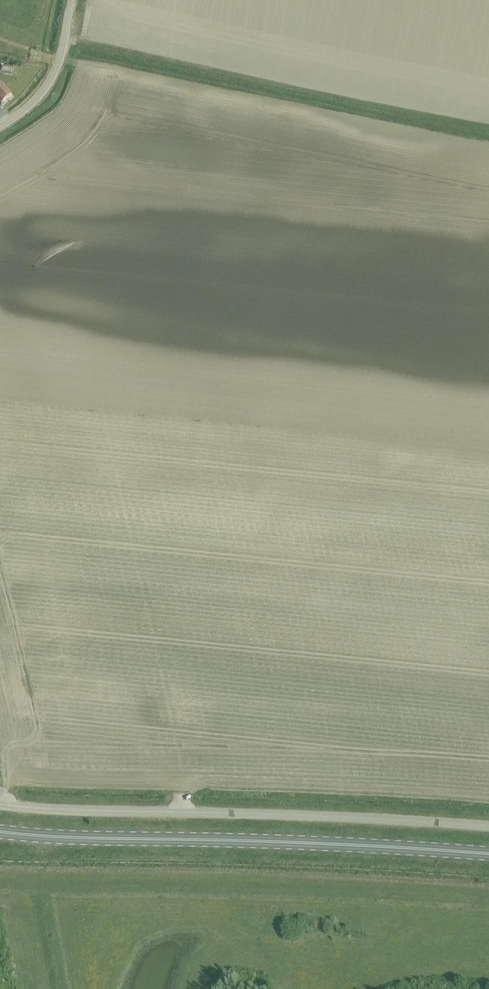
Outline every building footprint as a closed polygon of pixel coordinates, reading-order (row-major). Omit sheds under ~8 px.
[(11,96),(0,83),(0,103),(1,104),(11,96)]
